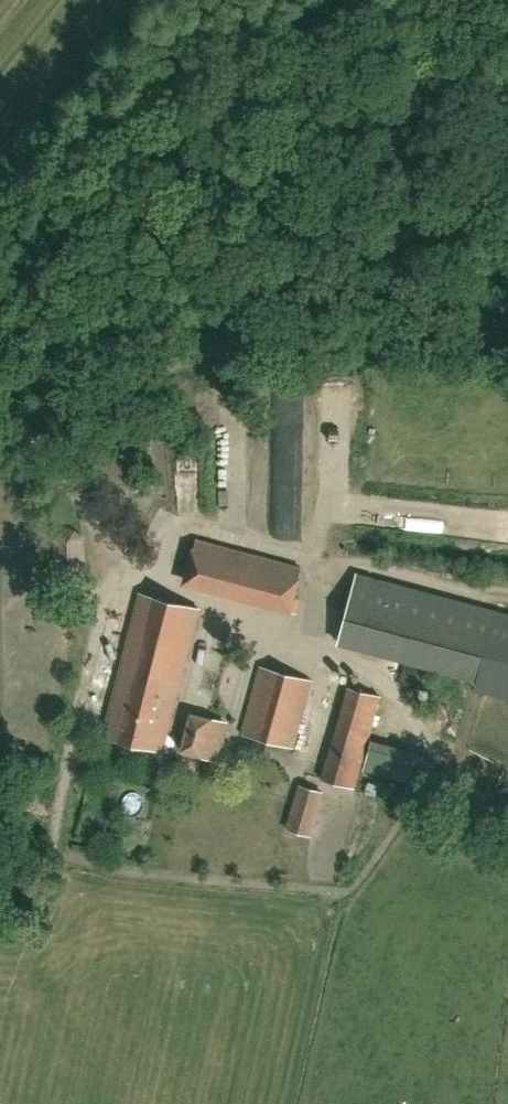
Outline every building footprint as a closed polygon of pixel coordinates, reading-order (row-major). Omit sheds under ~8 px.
[(184,489),(205,489),(205,458),(184,458),(184,489)] [(60,528),(53,538),(55,567),(63,576),(78,574),(86,565),(84,536),(75,528),(60,528)] [(291,613),(301,577),(298,576),(301,565),(197,538),(194,547),(191,546),(181,584),(291,613)] [(494,612),(355,575),(342,626),(507,671),(507,616),(494,612)] [(164,749),(200,609),(141,594),(105,734),(164,749)] [(294,748),(312,680),(260,666),(242,733),(294,748)] [(439,685),(438,698),(456,700),(457,687),(439,685)] [(355,788),(382,695),(347,686),(322,778),(355,788)] [(216,758),(225,722),(192,713),(183,749),(216,758)] [(376,749),(370,771),(417,784),(423,762),(376,749)] [(311,834),(323,791),(298,784),(286,828),(311,834)]
